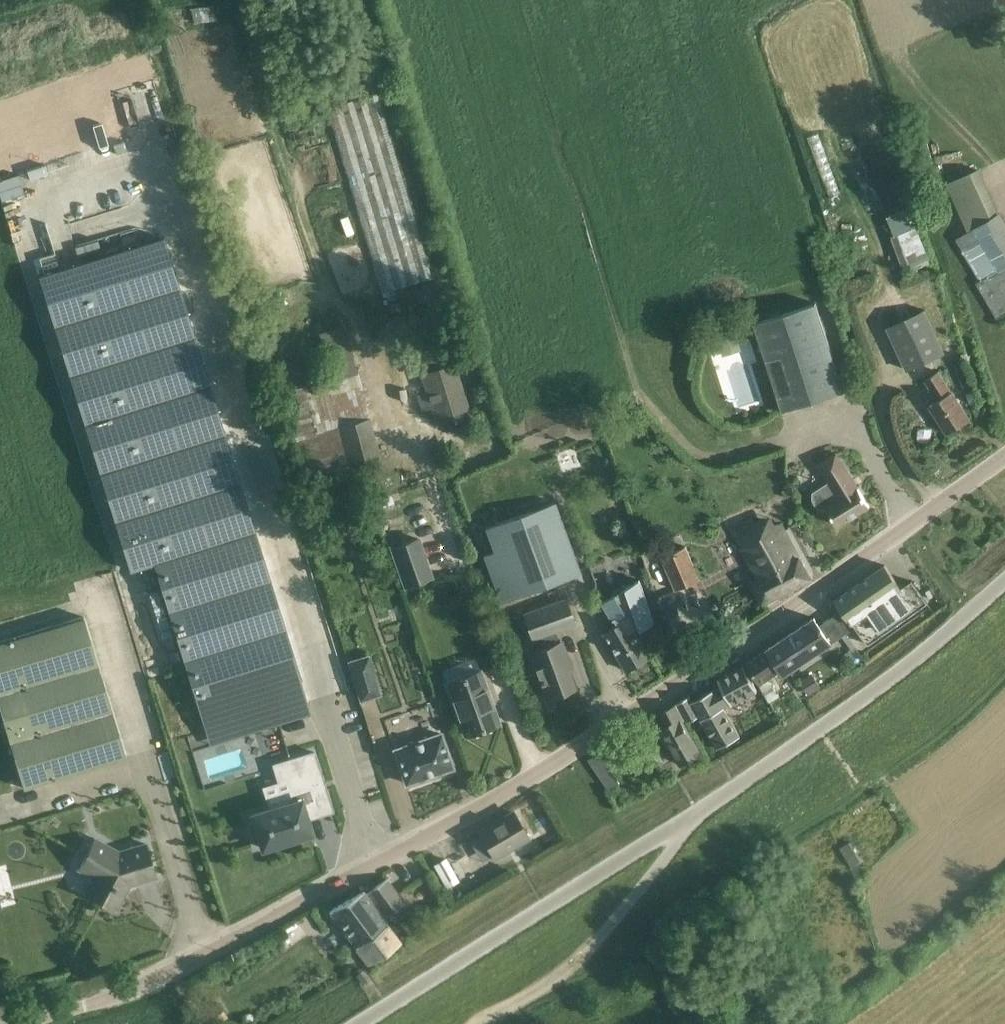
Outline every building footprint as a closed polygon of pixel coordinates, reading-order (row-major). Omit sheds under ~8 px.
[(193,7),(194,21),(213,20),(212,6),(193,7)] [(382,291),(432,277),(377,92),(328,107),(382,291)] [(978,168),(947,182),(969,231),(956,239),(982,279),(976,283),(1003,325),(1004,323),(1004,223),(998,212),(978,168)] [(23,193),(17,174),(0,179),(0,200),(23,193)] [(884,216),(905,271),(929,262),(908,207),(884,216)] [(129,569),(153,561),(254,529),(249,513),(163,237),(37,277),(129,569)] [(754,323),(782,410),(845,391),(816,302),(754,323)] [(925,310),(887,327),(906,370),(944,353),(925,310)] [(446,340),(414,351),(428,390),(416,394),(422,411),(431,407),(436,422),(470,411),(446,340)] [(300,478),(381,457),(358,371),(331,377),(303,384),(303,385),(278,392),(300,478)] [(925,380),(938,400),(930,405),(947,433),(970,419),(952,391),(951,392),(938,371),(925,380)] [(923,381),(916,386),(926,404),(934,399),(923,381)] [(819,464),(830,482),(813,492),(813,498),(815,503),(819,507),(825,509),(827,508),(838,525),(870,506),(836,453),(819,464)] [(482,555),(499,603),(581,573),(555,502),(484,528),(493,551),(482,555)] [(755,522),(753,517),(731,529),(758,578),(751,581),(763,603),(811,578),(782,524),(780,525),(778,522),(776,524),(770,514),(755,522)] [(254,529),(153,561),(206,734),(307,702),(254,529)] [(419,537),(390,547),(404,587),(433,577),(419,537)] [(661,558),(676,590),(701,579),(687,546),(661,558)] [(900,587),(900,586),(885,565),(836,599),(843,609),(833,616),(842,629),(852,622),(869,645),(928,604),(911,579),(909,581),(900,587)] [(655,620),(638,581),(627,588),(625,585),(614,591),(616,594),(602,602),(616,625),(603,633),(627,672),(652,656),(635,628),(640,625),(643,628),(655,620)] [(562,642),(559,643),(555,631),(575,624),(565,598),(522,613),(531,640),(540,636),(544,648),(529,654),(545,697),(575,686),(566,661),(569,660),(562,642)] [(23,788),(126,757),(83,616),(0,641),(0,711),(23,788)] [(768,649),(782,670),(828,640),(831,644),(832,643),(815,617),(768,649)] [(768,679),(782,670),(768,649),(747,663),(760,683),(770,702),(779,697),(768,679)] [(369,653),(347,660),(360,701),(381,695),(369,653)] [(714,689),(692,701),(689,696),(677,702),(688,722),(700,716),(718,749),(740,737),(723,706),(730,703),(731,706),(757,690),(744,665),(718,679),(722,687),(715,690),(714,689)] [(465,735),(499,723),(480,670),(446,682),(465,735)] [(681,764),(700,754),(682,719),(684,718),(676,705),(663,713),(670,725),(662,729),(681,764)] [(441,733),(394,749),(406,783),(452,767),(441,733)] [(609,789),(620,782),(609,766),(634,749),(627,738),(614,746),(613,744),(589,759),(609,789)] [(255,842),(260,841),(263,848),(312,833),(307,819),(332,811),(314,752),(273,765),(279,783),(287,780),(294,802),(252,815),(254,822),(249,824),(255,842)] [(514,812),(479,833),(494,857),(529,837),(514,812)] [(116,909),(129,884),(156,876),(146,844),(119,852),(96,840),(80,869),(96,878),(88,893),(116,909)] [(850,841),(840,846),(850,866),(860,861),(850,841)] [(435,865),(447,887),(458,881),(446,859),(435,865)] [(8,906),(0,873),(0,908),(8,906)] [(404,903),(387,878),(365,893),(363,890),(329,910),(369,964),(401,943),(383,917),(404,903)]
